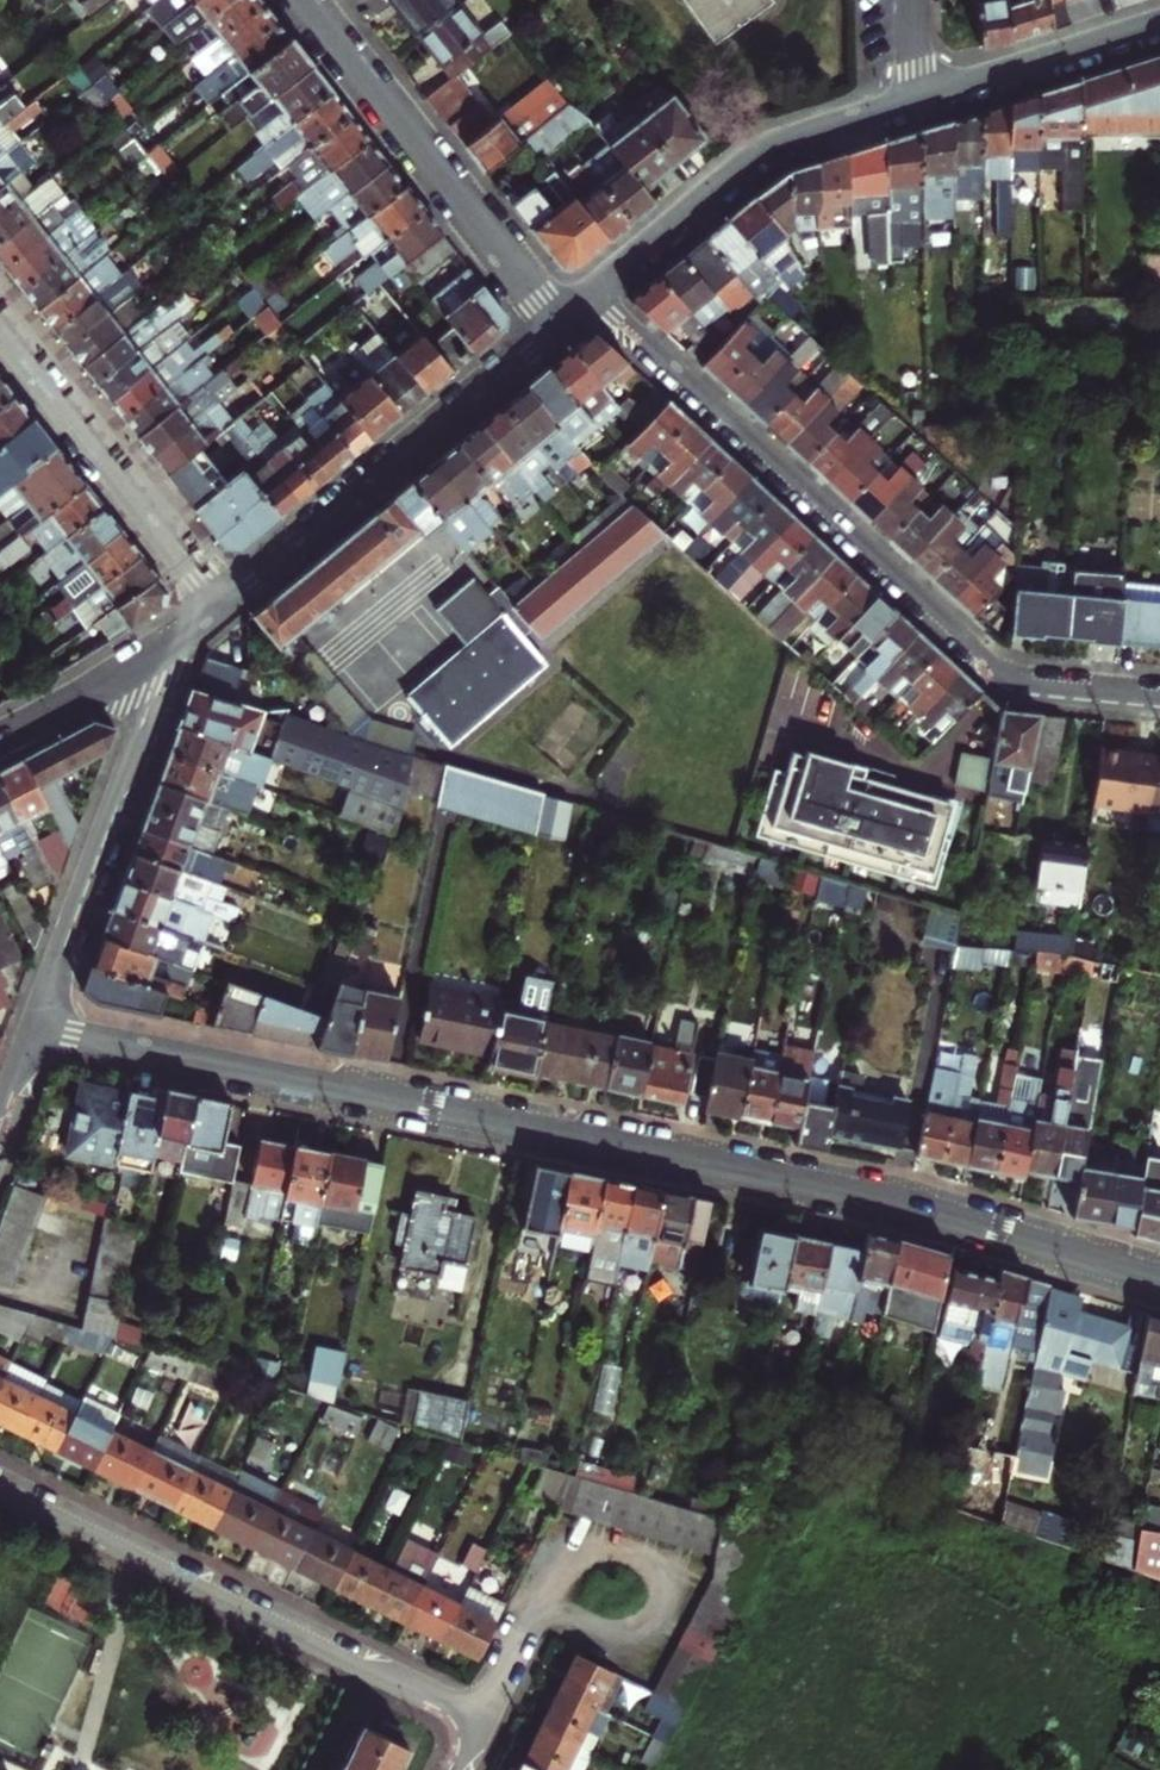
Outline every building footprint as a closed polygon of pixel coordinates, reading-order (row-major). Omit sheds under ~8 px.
[(30,4),(20,12),(31,27),(65,0),(27,0),(30,4)] [(84,22),(80,17),(67,0),(65,0),(31,27),(49,50),(59,42),(84,22)] [(80,17),(101,0),(67,0),(80,17)] [(161,0),(136,0),(146,12),(161,0)] [(198,0),(161,0),(146,12),(160,30),(161,29),(198,0)] [(192,33),(234,0),(198,0),(161,29),(166,36),(183,23),(191,34),(192,33)] [(263,6),(258,0),(234,0),(192,33),(206,51),(263,6)] [(403,14),(422,37),(461,6),(456,0),(391,0),(403,14)] [(718,45),(772,4),(769,0),(684,0),(718,45)] [(980,45),(985,43),(992,42),(1009,39),(1003,0),(973,0),(980,45)] [(1009,39),(1025,34),(1049,28),(1041,0),(1003,0),(1009,39)] [(1049,28),(1068,22),(1062,0),(1041,0),(1049,28)] [(197,58),(210,76),(277,24),(270,15),(263,6),(206,51),(197,58)] [(439,58),(456,79),(488,53),(508,38),(497,24),(484,35),(461,6),(422,37),(439,58)] [(229,89),(290,41),(285,34),(277,24),(210,76),(197,87),(210,104),(229,89)] [(301,54),(290,41),(229,89),(238,100),(218,116),(230,131),(268,102),(311,68),(301,54)] [(78,66),(59,42),(49,50),(37,60),(56,83),(78,66)] [(78,66),(92,84),(93,83),(104,75),(109,71),(94,52),(78,66)] [(468,93),(478,87),(501,69),(488,53),(456,79),(453,81),(428,99),(460,140),(486,173),(527,139),(567,106),(550,81),(527,98),(489,127),(487,116),(468,93)] [(1080,134),(1159,133),(1159,59),(1149,63),(1113,74),(1080,84),(1080,134)] [(323,83),(311,68),(268,102),(288,128),(332,94),(323,83)] [(104,75),(93,83),(107,101),(118,92),(104,75)] [(78,96),(92,114),(106,102),(106,101),(92,84),(78,96)] [(1080,134),(1080,84),(1059,90),(1039,96),(1040,139),(1066,139),(1067,170),(1061,170),(1062,237),(1083,237),(1080,134)] [(19,112),(29,104),(19,92),(0,106),(0,126),(19,112)] [(288,128),(237,168),(246,181),(273,160),(282,171),(297,159),(350,117),(342,107),(332,94),(288,128)] [(1041,170),(1040,139),(1039,96),(1022,102),(1010,106),(1010,173),(1041,172),(1041,170)] [(653,111),(640,123),(672,165),(687,153),(702,140),(681,114),(669,99),(653,111)] [(106,102),(92,114),(106,132),(121,121),(119,119),(106,102)] [(588,120),(567,106),(527,139),(542,158),(588,120)] [(995,110),(981,115),(982,166),(982,179),(997,179),(997,183),(999,209),(997,215),(997,234),(1011,233),(1010,173),(1010,106),(995,110)] [(18,142),(23,138),(16,128),(26,121),(19,112),(0,126),(0,156),(18,142)] [(982,166),(981,115),(968,119),(956,122),(957,166),(982,166)] [(350,117),(297,159),(289,165),(299,179),(272,200),(281,211),(299,197),(370,142),(360,129),(350,117)] [(133,136),(121,121),(106,132),(120,150),(135,139),(133,136)] [(957,175),(957,166),(956,122),(936,128),(920,134),(924,240),(924,246),(942,245),(942,201),(942,178),(957,178),(957,175)] [(672,165),(640,123),(610,147),(642,188),(658,175),(672,165)] [(133,136),(135,139),(147,154),(156,146),(157,146),(143,128),(133,136)] [(924,240),(920,134),(903,139),(886,144),(891,256),(891,264),(905,263),(904,241),(924,240)] [(135,139),(120,150),(134,167),(148,156),(147,154),(135,139)] [(1040,139),(1041,170),(1061,170),(1067,170),(1066,139),(1040,139)] [(642,188),(610,147),(604,140),(581,159),(631,224),(642,215),(655,204),(642,188)] [(18,142),(0,156),(0,186),(20,170),(42,153),(33,143),(24,150),(18,142)] [(335,206),(388,165),(378,152),(370,142),(299,197),(317,220),(335,206)] [(891,256),(886,144),(868,149),(852,154),(854,194),(870,193),(873,256),(891,256)] [(147,154),(148,156),(168,180),(177,173),(156,146),(147,154)] [(833,160),(819,165),(822,206),(854,200),(854,194),(852,154),(833,160)] [(631,224),(581,159),(558,178),(609,243),(618,235),(631,224)] [(399,178),(388,165),(335,206),(342,216),(323,231),(334,245),(406,188),(399,178)] [(822,206),(819,165),(803,170),(789,174),(793,219),(817,212),(822,206)] [(982,166),(957,166),(957,175),(971,175),(972,191),(982,191),(982,179),(982,166)] [(0,186),(0,216),(39,186),(34,179),(29,183),(20,170),(0,186)] [(545,180),(549,185),(558,178),(554,172),(545,180)] [(39,186),(0,216),(0,246),(48,208),(67,192),(53,174),(39,186)] [(793,219),(789,174),(786,175),(773,186),(755,200),(780,230),(793,219)] [(971,198),(972,191),(971,175),(957,175),(957,178),(957,201),(958,236),(970,236),(970,198),(971,198)] [(564,202),(554,211),(591,258),(601,249),(609,243),(558,178),(549,185),(548,186),(552,191),(554,190),(564,202)] [(942,178),(942,201),(957,201),(957,178),(942,178)] [(385,243),(425,211),(416,200),(406,188),(334,245),(330,248),(341,262),(357,249),(358,245),(362,242),(371,254),(385,243)] [(591,258),(554,211),(539,193),(516,211),(562,269),(577,270),(581,266),(591,258)] [(795,259),(783,242),(786,239),(780,230),(755,200),(742,211),(729,222),(779,284),(788,274),(784,270),(795,259)] [(0,246),(0,262),(5,269),(62,224),(80,210),(77,206),(57,220),(48,208),(0,246)] [(434,223),(425,211),(385,243),(371,254),(368,256),(374,263),(352,280),(365,296),(380,285),(403,266),(443,235),(434,223)] [(239,244),(219,220),(206,230),(224,254),(225,255),(239,244)] [(779,284),(729,222),(717,231),(705,241),(758,306),(766,297),(779,284)] [(74,238),(62,224),(5,269),(14,280),(21,289),(82,243),(97,231),(92,225),(74,238)] [(839,235),(856,235),(856,224),(839,224),(839,235)] [(795,231),(796,238),(803,236),(802,230),(795,231)] [(443,235),(403,266),(454,327),(476,354),(497,336),(507,328),(508,317),(489,293),(473,305),(455,281),(440,293),(426,276),(457,252),(443,235)] [(687,256),(714,294),(721,289),(736,307),(741,303),(750,315),(758,306),(705,241),(697,248),(687,256)] [(91,255),(82,243),(21,289),(28,298),(37,310),(79,277),(70,266),(80,264),(91,255)] [(224,254),(212,264),(225,282),(239,272),(225,255),(224,254)] [(671,269),(659,279),(689,316),(714,294),(687,256),(671,269)] [(1147,298),(1159,298),(1159,256),(1146,256),(1147,298)] [(102,258),(79,277),(37,310),(44,318),(52,329),(94,295),(84,283),(89,282),(109,266),(102,258)] [(788,293),(805,275),(801,269),(795,259),(784,270),(788,274),(779,284),(788,293)] [(812,271),(809,265),(801,269),(805,275),(812,271)] [(470,269),(455,281),(473,305),(489,293),(470,269)] [(702,333),(689,316),(659,279),(645,290),(631,302),(701,367),(716,351),(706,338),(702,333)] [(117,289),(111,282),(106,286),(111,294),(117,289)] [(280,325),(302,307),(284,284),(262,301),(266,307),(280,325)] [(788,293),(779,284),(766,297),(783,312),(794,299),(788,293)] [(365,296),(354,305),(395,355),(428,394),(442,382),(453,372),(405,315),(393,324),(379,306),(391,297),(380,285),(365,296)] [(100,302),(111,294),(106,286),(94,295),(100,302)] [(252,289),(238,300),(253,318),(266,307),(262,301),(252,289)] [(59,337),(67,347),(109,314),(100,302),(94,295),(52,329),(59,337)] [(90,376),(96,384),(175,322),(195,306),(188,297),(155,322),(148,314),(124,333),(82,366),(90,376)] [(266,336),(280,325),(266,307),(253,318),(266,336)] [(109,314),(67,347),(74,356),(82,366),(124,333),(109,314)] [(428,394),(395,355),(377,370),(377,360),(368,350),(362,354),(338,317),(327,325),(358,363),(402,415),(416,403),(428,394)] [(175,322),(96,384),(102,391),(110,402),(167,357),(160,348),(182,331),(175,322)] [(711,376),(721,386),(749,356),(739,348),(753,333),(742,323),(716,351),(701,367),(711,376)] [(476,354),(454,327),(436,341),(458,368),(469,359),(476,354)] [(709,328),(702,333),(706,338),(713,333),(709,328)] [(582,341),(572,350),(619,406),(621,409),(638,394),(619,371),(627,363),(594,332),(582,341)] [(807,335),(784,361),(743,406),(754,417),(763,425),(791,395),(805,381),(795,372),(819,346),(807,335)] [(762,342),(749,356),(758,365),(772,350),(762,342)] [(119,413),(124,420),(208,353),(204,347),(186,360),(177,348),(167,357),(110,402),(119,413)] [(137,437),(199,389),(190,377),(218,355),(213,349),(208,353),(124,420),(129,426),(137,437)] [(560,359),(549,369),(577,403),(591,392),(606,409),(609,406),(614,411),(619,406),(572,350),(560,359)] [(743,406),(784,361),(772,350),(758,365),(749,356),(721,386),(732,396),(743,406)] [(137,437),(152,455),(219,403),(209,391),(213,387),(219,387),(228,380),(227,376),(247,361),(242,355),(199,389),(137,437)] [(318,375),(307,363),(289,377),(300,390),(318,375)] [(356,390),(341,403),(372,440),(387,427),(402,415),(358,363),(343,374),(356,390)] [(773,434),(785,445),(826,400),(850,374),(838,364),(801,404),(791,395),(763,425),(773,434)] [(526,387),(567,437),(591,418),(577,403),(549,369),(538,378),(526,387)] [(258,372),(248,379),(263,398),(271,392),(273,390),(258,372)] [(850,374),(826,400),(837,411),(860,385),(850,374)] [(14,397),(5,386),(0,379),(0,408),(14,397)] [(214,436),(233,422),(252,407),(263,398),(248,379),(238,388),(248,400),(228,414),(219,403),(152,455),(159,464),(167,474),(214,436)] [(503,406),(549,461),(556,469),(566,461),(576,473),(588,462),(574,444),(567,437),(526,387),(516,396),(503,406)] [(372,440),(341,403),(331,391),(313,406),(322,418),(354,455),(363,447),(372,440)] [(657,391),(630,419),(640,432),(669,402),(657,391)] [(252,407),(258,414),(277,399),(271,392),(263,398),(252,407)] [(815,473),(826,483),(867,438),(890,413),(870,393),(833,434),(806,464),(815,473)] [(0,408),(0,445),(32,420),(23,408),(14,397),(0,408)] [(826,400),(785,445),(795,455),(806,464),(833,434),(823,425),(837,411),(826,400)] [(653,441),(663,450),(690,421),(680,411),(669,402),(640,432),(624,449),(629,454),(633,450),(639,455),(653,441)] [(549,461),(503,406),(493,415),(481,425),(535,491),(543,500),(554,491),(537,471),(549,461)] [(252,407),(233,422),(247,439),(258,452),(299,501),(310,492),(317,486),(288,451),(284,449),(276,456),(263,440),(273,432),(258,414),(252,407)] [(294,421),(306,435),(335,470),(348,460),(354,455),(322,418),(310,427),(301,416),(294,421)] [(574,444),(597,425),(591,418),(567,437),(574,444)] [(630,419),(609,441),(620,454),(624,449),(640,432),(630,419)] [(10,484),(55,448),(44,435),(32,420),(0,445),(0,492),(10,484)] [(690,421),(663,450),(672,459),(659,474),(670,483),(710,440),(701,431),(690,421)] [(242,443),(247,439),(233,422),(214,436),(280,516),(291,508),(299,501),(258,452),(253,457),(242,443)] [(535,491),(481,425),(469,435),(457,444),(489,483),(502,473),(506,478),(507,482),(521,499),(527,495),(528,496),(535,491)] [(335,470),(306,435),(288,451),(317,486),(327,477),(335,470)] [(280,516),(214,436),(167,474),(196,512),(225,548),(240,549),(280,516)] [(867,438),(826,483),(836,492),(847,502),(875,472),(865,463),(879,449),(867,438)] [(710,440),(670,483),(665,488),(690,502),(704,488),(730,459),(721,451),(710,440)] [(599,476),(608,466),(620,454),(609,441),(589,463),(599,476)] [(447,453),(434,463),(489,529),(495,524),(493,522),(499,517),(484,499),(481,498),(477,493),(489,483),(457,444),(447,453)] [(85,486),(71,469),(55,448),(10,484),(32,511),(12,527),(8,521),(0,527),(0,552),(85,486)] [(730,459),(704,488),(714,497),(700,512),(712,522),(752,479),(741,469),(730,459)] [(423,473),(410,484),(442,522),(456,511),(460,516),(460,520),(475,537),(481,532),(483,534),(489,529),(434,463),(423,473)] [(630,486),(608,466),(599,476),(621,496),(630,486)] [(884,480),(875,472),(847,502),(856,510),(867,521),(908,477),(896,466),(884,480)] [(953,470),(946,478),(966,498),(967,497),(974,490),(953,470)] [(920,488),(908,477),(867,521),(878,531),(888,540),(916,510),(907,502),(920,488)] [(745,527),(772,498),(763,489),(752,479),(712,522),(722,532),(736,518),(745,527)] [(0,492),(0,511),(8,521),(12,527),(32,511),(10,484),(0,492)] [(442,522),(410,484),(394,497),(419,531),(424,537),(442,522)] [(103,509),(95,498),(85,486),(0,552),(0,573),(33,547),(30,543),(38,537),(50,551),(103,509)] [(983,498),(974,490),(967,497),(977,506),(983,498)] [(387,557),(419,531),(394,497),(379,510),(302,573),(251,616),(278,648),(295,634),(309,623),(313,629),(392,564),(387,557)] [(783,508),(772,498),(745,527),(755,536),(742,551),(753,561),(794,517),(783,508)] [(671,523),(650,504),(641,514),(661,532),(671,523)] [(925,518),(916,510),(888,540),(900,551),(910,560),(950,516),(938,504),(925,518)] [(514,608),(494,584),(485,592),(470,573),(432,605),(468,647),(408,698),(407,697),(405,699),(449,749),(450,748),(449,746),(545,665),(546,666),(547,665),(522,636),(531,628),(540,639),(664,535),(661,532),(633,506),(606,529),(583,549),(514,608)] [(957,508),(950,516),(910,560),(921,570),(931,579),(970,536),(977,528),(957,508)] [(103,509),(50,551),(28,569),(32,575),(41,567),(55,585),(84,562),(86,563),(104,549),(102,545),(120,531),(113,522),(103,509)] [(995,509),(986,519),(1007,538),(1016,546),(1016,529),(995,509)] [(794,517),(753,561),(774,580),(814,536),(804,527),(794,517)] [(732,541),(745,527),(736,518),(722,532),(732,541)] [(574,537),(583,549),(606,529),(596,519),(574,537)] [(693,542),(672,522),(671,523),(661,532),(664,535),(684,552),(693,542)] [(755,536),(745,527),(732,541),(742,551),(755,536)] [(62,617),(140,556),(130,543),(120,531),(102,545),(104,549),(86,563),(84,562),(55,585),(66,598),(47,613),(55,623),(62,617)] [(757,618),(768,629),(835,556),(826,547),(814,536),(774,580),(783,589),(779,593),(757,618)] [(970,536),(931,579),(941,589),(952,598),(990,555),(970,536)] [(715,559),(695,540),(693,542),(684,552),(705,571),(715,559)] [(753,561),(742,551),(733,560),(744,571),(753,561)] [(1012,575),(990,555),(952,598),(969,614),(986,630),(1008,606),(995,594),(1012,575)] [(90,607),(102,622),(158,578),(148,567),(140,556),(62,617),(68,624),(90,607)] [(835,556),(768,629),(782,641),(809,612),(816,619),(856,576),(847,567),(835,556)] [(1071,599),(1071,594),(1072,560),(1043,558),(1043,564),(1016,561),(1017,588),(1012,633),(1026,635),(1041,636),(1042,633),(1067,636),(1071,599)] [(725,590),(746,609),(760,595),(740,575),(725,590)] [(836,638),(876,594),(866,585),(856,576),(816,619),(810,627),(829,645),(836,638)] [(123,634),(164,608),(167,590),(158,578),(102,622),(99,624),(108,644),(123,634)] [(783,589),(774,580),(770,584),(779,593),(783,589)] [(1105,597),(1071,594),(1071,599),(1067,636),(1091,638),(1091,641),(1096,642),(1120,644),(1124,604),(1124,582),(1107,581),(1105,597)] [(1124,582),(1124,604),(1120,644),(1140,647),(1149,648),(1149,644),(1159,645),(1159,603),(1140,601),(1143,583),(1124,582)] [(876,594),(836,638),(857,657),(896,613),(888,605),(876,594)] [(877,677),(918,633),(909,624),(896,613),(857,657),(856,657),(862,662),(877,677)] [(912,681),(939,652),(929,643),(918,633),(877,677),(898,696),(912,681)] [(278,648),(353,738),(411,756),(417,735),(367,720),(295,634),(278,648)] [(908,705),(919,715),(960,671),(951,663),(939,652),(912,681),(922,690),(908,705)] [(831,686),(851,705),(859,696),(860,696),(844,681),(862,662),(856,657),(831,686)] [(193,691),(263,712),(272,687),(204,663),(197,682),(193,691)] [(914,762),(981,691),(972,683),(960,671),(919,715),(929,725),(925,729),(904,753),(914,762)] [(180,727),(273,760),(286,724),(262,715),(263,712),(193,691),(180,727)] [(851,705),(868,720),(876,712),(859,696),(851,705)] [(411,756),(353,738),(286,713),(284,719),(263,712),(262,715),(286,724),(273,760),(350,787),(405,807),(411,756)] [(1015,832),(1026,779),(1039,715),(1023,714),(1004,712),(981,825),(1015,832)] [(929,725),(919,715),(915,720),(925,729),(929,725)] [(1049,784),(1063,717),(1051,716),(1039,715),(1026,779),(1049,784)] [(24,761),(37,789),(76,769),(55,824),(70,853),(116,731),(105,727),(94,724),(59,742),(24,761)] [(174,743),(170,754),(257,785),(263,787),(273,760),(180,727),(174,743)] [(1125,752),(1100,748),(1092,805),(1146,813),(1153,756),(1125,752)] [(773,768),(753,835),(933,888),(949,838),(942,836),(952,802),(862,777),(864,767),(791,751),(785,772),(773,768)] [(977,756),(962,753),(956,786),(985,792),(992,759),(977,756)] [(257,785),(170,754),(164,770),(160,782),(224,805),(247,814),(257,785)] [(1153,756),(1146,813),(1144,834),(1159,836),(1159,757),(1153,756)] [(0,774),(0,784),(31,845),(38,841),(35,835),(37,834),(29,818),(48,809),(37,789),(24,761),(9,769),(0,774)] [(451,767),(442,808),(539,836),(548,796),(451,767)] [(151,806),(232,835),(253,843),(256,835),(218,821),(224,805),(160,782),(155,794),(151,806)] [(10,829),(21,851),(24,857),(20,859),(34,885),(48,878),(31,845),(0,784),(0,834),(10,829)] [(405,807),(350,787),(339,815),(394,835),(405,807)] [(147,818),(142,829),(223,858),(232,835),(151,806),(147,818)] [(40,832),(62,874),(70,853),(55,824),(40,832)] [(3,852),(10,848),(13,855),(21,851),(10,829),(0,834),(0,847),(3,852)] [(223,858),(142,829),(138,840),(134,853),(203,879),(219,884),(226,866),(231,868),(233,862),(223,858)] [(1035,900),(1078,906),(1087,844),(1064,841),(1043,839),(1035,900)] [(35,948),(42,928),(6,859),(3,852),(0,847),(0,882),(35,948)] [(10,848),(3,852),(6,859),(13,855),(10,848)] [(123,881),(191,906),(202,910),(206,900),(199,898),(200,894),(198,893),(203,879),(134,853),(128,868),(123,881)] [(118,895),(113,909),(220,947),(222,940),(193,928),(185,923),(191,906),(123,881),(118,895)] [(185,923),(193,928),(203,910),(202,910),(191,906),(185,923)] [(963,917),(929,907),(923,938),(957,944),(963,917)] [(103,937),(194,970),(195,970),(202,952),(224,960),(228,950),(220,947),(113,909),(109,921),(103,937)] [(20,957),(0,917),(0,967),(20,957)] [(1017,953),(1026,954),(1037,955),(1066,958),(1071,958),(1073,941),(1020,936),(1017,953)] [(183,999),(194,970),(103,937),(97,952),(92,966),(166,993),(183,999)] [(955,947),(952,967),(979,970),(981,961),(983,949),(955,947)] [(1009,952),(983,949),(981,961),(1006,964),(1009,952)] [(1009,952),(1006,964),(1023,966),(1026,954),(1017,953),(1009,952)] [(1066,958),(1037,955),(1034,971),(1063,974),(1066,958)] [(83,990),(96,1002),(120,1006),(159,1014),(166,993),(92,966),(83,990)] [(309,980),(296,975),(292,988),(304,992),(309,980)] [(1153,975),(1151,988),(1159,990),(1159,976),(1153,975)] [(10,1002),(0,983),(0,1007),(10,1002)] [(232,984),(212,1026),(227,1029),(248,1033),(267,996),(232,984)] [(337,990),(322,984),(312,1010),(327,1016),(337,990)] [(351,1055),(359,1017),(364,991),(338,985),(337,990),(327,1016),(326,1018),(316,1047),(335,1051),(351,1055)] [(457,1048),(490,1055),(502,1001),(434,986),(429,1010),(426,1010),(424,1016),(427,1017),(422,1041),(457,1048)] [(385,1062),(394,1025),(399,998),(364,991),(359,1017),(351,1055),(369,1058),(385,1062)] [(267,996),(248,1033),(279,1040),(316,1047),(326,1018),(267,996)] [(523,1006),(502,1001),(490,1055),(489,1065),(515,1070),(535,1075),(547,1020),(521,1014),(523,1006)] [(209,1009),(199,1005),(193,1022),(203,1024),(209,1009)] [(547,1020),(535,1075),(568,1081),(605,1089),(616,1037),(617,1028),(604,1025),(603,1032),(547,1020)] [(673,1052),(650,1047),(640,1097),(664,1102),(681,1105),(697,1025),(679,1021),(673,1052)] [(1054,1178),(1083,1027),(1069,1025),(1055,1097),(1040,1094),(1037,1113),(1025,1172),(1038,1175),(1054,1178)] [(1107,1032),(1083,1027),(1054,1178),(1068,1181),(1079,1184),(1084,1162),(1089,1163),(1091,1152),(1085,1151),(1090,1131),(1082,1129),(1087,1107),(1088,1097),(1081,1095),(1087,1066),(1099,1068),(1107,1032)] [(651,1044),(616,1037),(605,1089),(623,1093),(640,1097),(650,1047),(651,1044)] [(769,1123),(784,1044),(785,1040),(768,1037),(764,1052),(753,1050),(751,1061),(740,1117),(754,1120),(769,1123)] [(814,1049),(784,1044),(769,1123),(784,1126),(798,1129),(814,1049)] [(827,1137),(837,1088),(840,1072),(822,1069),(825,1052),(814,1049),(798,1129),(794,1146),(809,1149),(824,1152),(827,1137)] [(716,1054),(714,1061),(707,1098),(705,1110),(724,1114),(740,1117),(751,1061),(716,1054)] [(707,1098),(714,1061),(699,1057),(691,1094),(707,1098)] [(935,1161),(946,1105),(937,1103),(945,1059),(934,1057),(915,1157),(923,1159),(935,1161)] [(1016,1066),(1028,1068),(1030,1059),(1018,1057),(1016,1066)] [(968,1063),(955,1060),(954,1067),(960,1068),(956,1092),(966,1094),(971,1070),(967,1070),(968,1063)] [(1011,1091),(1016,1066),(1003,1063),(999,1088),(1011,1091)] [(1028,1068),(1016,1066),(1011,1091),(1024,1093),(1028,1068)] [(69,1154),(116,1164),(130,1094),(83,1085),(76,1117),(69,1154)] [(906,1102),(837,1088),(827,1137),(864,1144),(896,1150),(906,1102)] [(167,1089),(165,1101),(155,1151),(184,1157),(197,1096),(183,1093),(167,1089)] [(130,1094),(116,1164),(151,1171),(155,1151),(165,1101),(147,1098),(130,1094)] [(221,1101),(197,1096),(184,1157),(182,1170),(234,1180),(242,1144),(225,1140),(232,1103),(221,1101)] [(996,1174),(1010,1100),(1004,1099),(1002,1106),(980,1102),(978,1111),(967,1168),(982,1171),(996,1174)] [(1016,1101),(1010,1100),(996,1174),(1008,1176),(1024,1179),(1025,1172),(1037,1113),(1015,1109),(1016,1101)] [(946,1105),(935,1161),(956,1166),(967,1168),(978,1111),(946,1105)] [(1082,1129),(1090,1131),(1094,1109),(1087,1107),(1082,1129)] [(234,1180),(225,1223),(244,1227),(246,1215),(257,1218),(258,1214),(281,1218),(285,1198),(296,1146),(278,1143),(261,1139),(252,1184),(234,1180)] [(1122,1143),(1116,1174),(1093,1170),(1094,1164),(1089,1163),(1084,1162),(1079,1184),(1073,1218),(1091,1221),(1107,1224),(1107,1225),(1122,1228),(1135,1231),(1148,1162),(1151,1148),(1122,1143)] [(314,1150),(296,1146),(285,1198),(297,1200),(293,1222),(296,1223),(293,1242),(308,1245),(312,1226),(316,1227),(317,1218),(331,1153),(314,1150)] [(331,1153),(317,1218),(370,1228),(383,1164),(355,1158),(331,1153)] [(1148,1162),(1135,1231),(1134,1237),(1159,1244),(1159,1164),(1148,1162)] [(559,1228),(570,1172),(552,1168),(536,1165),(532,1184),(531,1183),(529,1190),(513,1186),(504,1231),(522,1234),(519,1249),(553,1255),(556,1243),(559,1228)] [(559,1228),(594,1235),(606,1179),(589,1176),(570,1172),(559,1228)] [(618,1264),(635,1185),(621,1183),(606,1179),(594,1235),(593,1242),(585,1279),(614,1285),(618,1264)] [(54,1181),(48,1197),(105,1218),(108,1201),(54,1181)] [(649,1188),(635,1185),(618,1264),(648,1270),(650,1261),(664,1191),(649,1188)] [(0,1234),(0,1281),(15,1287),(48,1197),(18,1186),(9,1209),(0,1234)] [(435,1195),(417,1191),(412,1215),(403,1214),(398,1242),(407,1243),(402,1268),(441,1276),(439,1287),(461,1292),(467,1265),(477,1217),(453,1213),(443,1211),(446,1197),(435,1195)] [(664,1191),(650,1261),(696,1271),(711,1201),(688,1196),(664,1191)] [(456,1199),(446,1197),(443,1211),(453,1213),(456,1199)] [(109,1218),(86,1330),(100,1334),(112,1338),(117,1339),(140,1225),(109,1218)] [(559,1228),(556,1243),(585,1249),(586,1241),(593,1242),(594,1235),(559,1228)] [(784,1290),(795,1237),(779,1233),(761,1230),(746,1301),(781,1308),(784,1290)] [(869,1233),(866,1251),(858,1291),(852,1320),(864,1323),(867,1306),(863,1300),(864,1295),(886,1300),(887,1297),(890,1283),(899,1239),(883,1236),(869,1233)] [(796,1311),(816,1315),(830,1244),(812,1240),(795,1237),(784,1290),(799,1293),(796,1311)] [(899,1239),(890,1283),(940,1298),(949,1254),(927,1248),(899,1239)] [(830,1244),(816,1315),(811,1337),(828,1340),(839,1287),(858,1291),(866,1251),(847,1247),(830,1244)] [(980,1371),(999,1279),(973,1274),(953,1270),(941,1336),(973,1343),(967,1368),(980,1371)] [(1012,1349),(1028,1278),(1016,1274),(1001,1270),(999,1279),(980,1371),(993,1373),(997,1354),(991,1353),(993,1345),(1012,1349)] [(1028,1278),(1012,1349),(1011,1357),(1035,1362),(1050,1288),(1051,1285),(1028,1278)] [(890,1283),(887,1297),(937,1312),(940,1298),(890,1283)] [(1050,1288),(1035,1362),(1016,1456),(1013,1470),(1049,1478),(1059,1433),(1053,1431),(1056,1415),(1063,1416),(1069,1391),(1061,1389),(1064,1374),(1088,1381),(1095,1360),(1137,1373),(1148,1314),(1134,1309),(1129,1327),(1093,1316),(1077,1312),(1081,1298),(1067,1293),(1050,1288)] [(1080,1310),(1128,1322),(1130,1311),(1083,1298),(1080,1310)] [(0,1304),(0,1329),(22,1340),(35,1315),(0,1304)] [(1148,1314),(1137,1373),(1159,1379),(1155,1398),(1159,1399),(1159,1317),(1148,1314)] [(35,1315),(22,1340),(37,1348),(47,1330),(67,1336),(73,1326),(35,1315)] [(73,1326),(67,1336),(99,1337),(100,1334),(86,1330),(73,1326)] [(991,1353),(997,1354),(1011,1357),(1012,1349),(993,1345),(991,1353)] [(12,1361),(0,1355),(0,1385),(12,1361)] [(47,1377),(12,1360),(12,1361),(0,1385),(0,1421),(2,1422),(20,1432),(47,1377)] [(195,1362),(187,1379),(231,1392),(239,1375),(195,1362)] [(1137,1373),(1134,1392),(1155,1398),(1159,1379),(1137,1373)] [(84,1395),(47,1377),(20,1432),(39,1441),(57,1450),(84,1395)] [(320,1400),(324,1382),(309,1379),(306,1395),(320,1400)] [(334,1403),(338,1385),(324,1382),(320,1400),(326,1401),(334,1403)] [(411,1427),(418,1391),(407,1388),(400,1423),(411,1427)] [(468,1401),(418,1391),(411,1427),(413,1427),(460,1441),(468,1401)] [(84,1395),(57,1450),(74,1458),(93,1468),(112,1430),(120,1413),(84,1395)] [(362,1419),(329,1403),(320,1420),(353,1436),(362,1419)] [(1003,1414),(997,1449),(1010,1452),(1016,1417),(1003,1414)] [(400,1431),(378,1420),(368,1441),(389,1452),(400,1431)] [(152,1450),(112,1430),(93,1468),(111,1476),(133,1488),(152,1450)] [(199,1455),(159,1435),(152,1450),(192,1469),(199,1455)] [(276,1443),(259,1435),(248,1457),(265,1465),(276,1443)] [(522,1447),(520,1459),(529,1462),(546,1467),(549,1452),(522,1447)] [(1154,1447),(1148,1484),(1159,1486),(1159,1448),(1154,1447)] [(192,1469),(152,1450),(133,1488),(152,1497),(173,1507),(192,1469)] [(981,1492),(957,1484),(955,1493),(952,1508),(1002,1525),(1013,1470),(1016,1456),(996,1452),(989,1486),(981,1492)] [(240,1475),(199,1455),(192,1469),(232,1489),(238,1477),(240,1475)] [(588,1479),(604,1484),(608,1465),(578,1459),(575,1475),(588,1479)] [(608,1465),(604,1484),(622,1489),(634,1493),(638,1471),(608,1465)] [(531,1499),(554,1506),(571,1474),(547,1467),(531,1499)] [(193,1517),(213,1527),(232,1489),(192,1469),(173,1507),(193,1517)] [(578,1513),(588,1479),(575,1475),(571,1474),(554,1506),(578,1513)] [(278,1497),(238,1477),(232,1489),(272,1509),(278,1497)] [(604,1484),(588,1479),(578,1513),(594,1518),(604,1484)] [(611,1523),(622,1489),(604,1484),(594,1518),(611,1523)] [(253,1547),(272,1509),(232,1489),(213,1527),(233,1537),(253,1547)] [(629,1529),(639,1494),(634,1493),(622,1489),(611,1523),(629,1529)] [(278,1497),(272,1509),(253,1547),(273,1557),(293,1567),(312,1529),(320,1513),(280,1493),(278,1497)] [(629,1529),(646,1534),(656,1499),(639,1494),(629,1529)] [(694,1497),(691,1510),(708,1515),(712,1501),(694,1497)] [(656,1499),(646,1534),(663,1539),(673,1504),(656,1499)] [(663,1539),(680,1544),(691,1510),(690,1509),(673,1504),(663,1539)] [(697,1549),(708,1515),(691,1510),(680,1544),(697,1549)] [(697,1549),(716,1555),(726,1520),(708,1515),(697,1549)] [(777,1536),(736,1523),(726,1520),(716,1555),(712,1581),(745,1598),(777,1536)] [(1138,1530),(1111,1523),(1102,1560),(1129,1567),(1138,1530)] [(352,1549),(312,1529),(293,1567),(313,1577),(333,1587),(352,1550),(352,1549)] [(1132,1569),(1159,1578),(1159,1536),(1139,1533),(1132,1569)] [(484,1548),(462,1537),(451,1560),(473,1570),(484,1548)] [(388,1614),(405,1623),(423,1586),(438,1557),(402,1540),(388,1568),(370,1605),(388,1614)] [(353,1597),(370,1605),(388,1568),(352,1550),(333,1587),(353,1597)] [(745,1598),(712,1581),(705,1596),(737,1613),(745,1598)] [(426,1633),(441,1640),(459,1604),(423,1586),(405,1623),(426,1633)] [(468,1586),(459,1604),(497,1622),(500,1615),(506,1604),(468,1586)] [(705,1596),(696,1612),(728,1629),(737,1613),(705,1596)] [(460,1650),(479,1659),(497,1622),(459,1604),(441,1640),(460,1650)] [(728,1629),(696,1612),(688,1628),(720,1645),(728,1629)] [(720,1645),(688,1628),(680,1644),(712,1661),(720,1645)] [(680,1644),(671,1660),(703,1676),(712,1661),(680,1644)] [(625,1678),(577,1654),(569,1671),(559,1691),(607,1714),(625,1678)] [(671,1660),(663,1676),(695,1692),(703,1676),(671,1660)] [(663,1676),(655,1692),(687,1708),(695,1692),(663,1676)] [(578,1745),(592,1752),(610,1716),(607,1714),(559,1691),(550,1708),(541,1727),(578,1745)] [(687,1708),(655,1692),(645,1711),(663,1720),(654,1738),(667,1744),(687,1708)] [(342,1769),(397,1769),(408,1748),(364,1727),(342,1769)] [(536,1769),(565,1769),(578,1745),(541,1727),(532,1745),(523,1764),(536,1769)] [(655,1768),(667,1744),(654,1738),(642,1761),(655,1768)] [(592,1752),(578,1745),(565,1769),(583,1769),(592,1752)]
